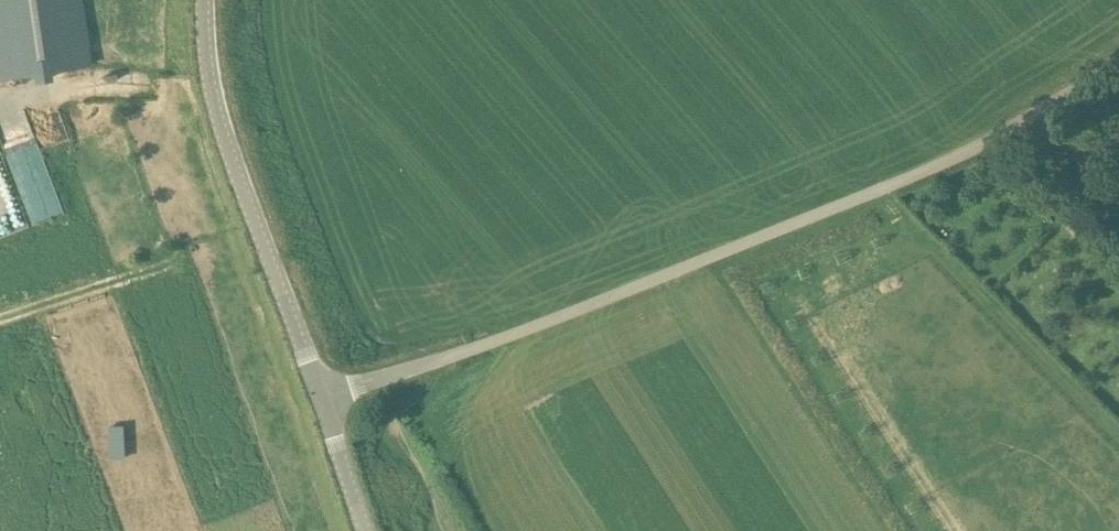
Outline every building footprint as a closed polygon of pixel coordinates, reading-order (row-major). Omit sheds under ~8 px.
[(33,72),(34,80),(53,78),(52,70),(93,65),(84,0),(0,0),(0,77),(33,72)] [(27,224),(60,215),(31,110),(0,118),(0,126),(27,224)]
